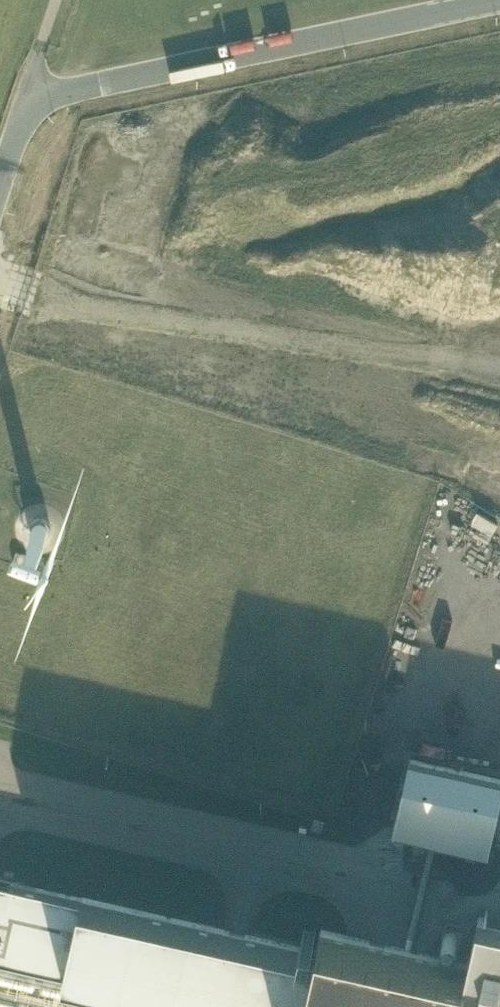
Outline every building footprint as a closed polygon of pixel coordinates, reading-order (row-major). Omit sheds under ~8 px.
[(491,845),(499,808),(499,779),(411,759),(396,823),(491,845)] [(27,964),(23,984),(53,991),(57,971),(213,1006),(499,1006),(499,916),(486,912),(484,919),(478,918),(468,965),(321,931),(316,952),(12,882),(6,906),(0,905),(0,958),(27,964)]
